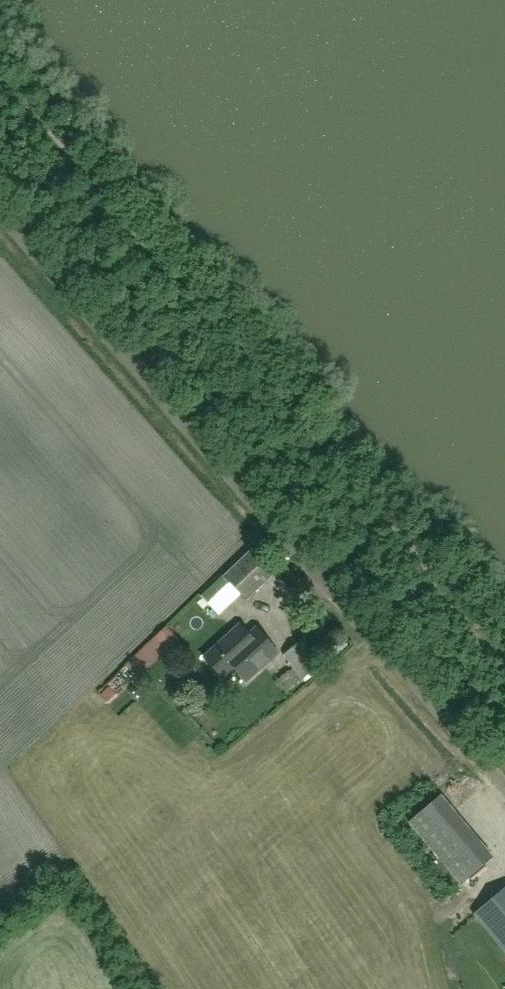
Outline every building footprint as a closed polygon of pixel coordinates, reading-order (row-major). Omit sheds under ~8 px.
[(275,572),(253,549),(224,577),(242,596),(246,600),(275,572)] [(239,626),(204,658),(222,678),(233,668),(246,681),(277,653),(255,629),(248,635),(239,626)] [(168,627),(156,638),(168,650),(179,640),(168,627)] [(156,638),(126,667),(137,679),(168,650),(156,638)] [(284,655),(302,679),(319,666),(302,641),(284,655)] [(462,884),(492,858),(440,797),(409,823),(462,884)] [(504,952),(504,889),(474,915),(504,952)]
